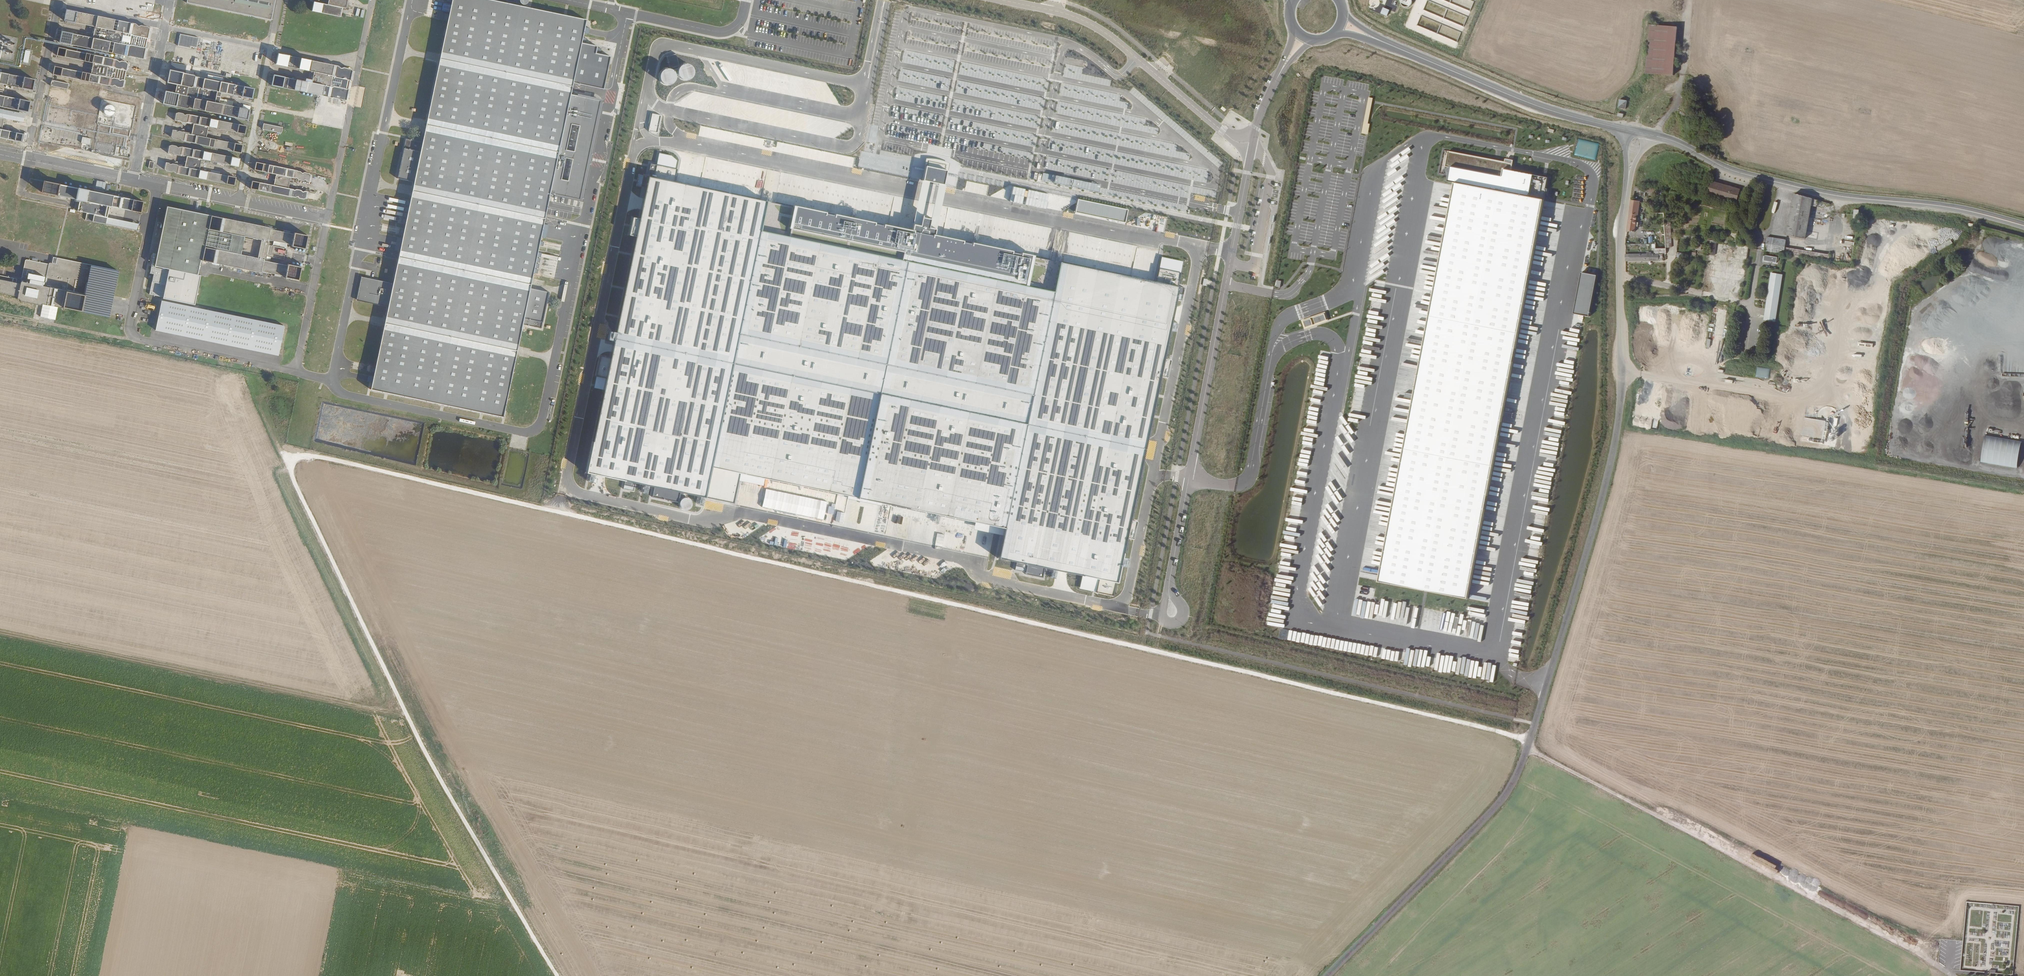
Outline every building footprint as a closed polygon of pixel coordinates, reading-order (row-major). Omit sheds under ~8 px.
[(275,0),(187,0),(186,3),(271,20),(275,0)] [(312,11),(341,17),(343,7),(347,8),(349,0),(329,0),(328,5),(314,2),(312,11)] [(531,288),(551,194),(584,200),(605,99),(572,92),(574,82),(604,88),(611,56),(596,53),(598,46),(582,43),(587,18),(498,0),(454,0),(424,143),(406,139),(398,178),(416,182),(395,284),(363,277),(358,300),(390,306),(373,391),(504,418),(523,325),(543,330),(551,292),(531,288)] [(54,67),(52,74),(110,86),(112,88),(114,86),(120,88),(122,88),(123,87),(124,80),(124,79),(125,72),(126,71),(128,64),(126,62),(120,61),(117,58),(115,59),(102,57),(103,52),(129,57),(129,56),(143,59),(145,49),(145,47),(147,39),(148,38),(149,29),(146,26),(141,25),(138,26),(135,24),(108,18),(66,10),(63,21),(95,27),(92,38),(61,32),(59,43),(85,48),(84,53),(58,48),(56,56),(93,63),(91,74),(54,67)] [(1674,76),(1677,28),(1650,26),(1645,73),(1674,76)] [(198,37),(179,33),(177,45),(186,47),(187,45),(196,47),(198,37)] [(312,83),(306,82),(274,75),(272,85),(291,89),(346,100),(352,71),(351,69),(344,67),(341,68),(339,66),(331,64),(278,53),(276,64),(314,71),(312,80),(312,83)] [(211,61),(196,58),(195,66),(209,69),(210,67),(211,63),(211,61)] [(679,76),(681,78),(683,80),(686,81),(689,80),(692,78),(694,76),(694,73),(694,69),(692,67),(689,65),(686,65),(682,66),(680,67),(679,70),(678,73),(679,76)] [(660,81),(662,83),(665,85),(668,85),(671,85),(673,83),(675,80),(676,77),(675,74),(673,71),(670,70),(667,69),(664,70),(661,72),(660,75),(660,78),(660,81)] [(171,70),(168,82),(177,84),(192,86),(194,86),(235,94),(253,98),(255,88),(220,81),(196,76),(194,75),(171,70)] [(32,91),(34,79),(0,73),(0,84),(32,91)] [(51,80),(50,86),(67,90),(68,84),(51,80)] [(194,86),(192,86),(177,84),(175,93),(190,96),(191,97),(232,105),(233,101),(220,99),(221,93),(234,96),(235,94),(194,86)] [(28,113),(30,101),(1,96),(2,92),(0,91),(0,107),(28,113)] [(166,91),(164,103),(187,108),(189,107),(249,119),(251,109),(232,105),(191,97),(190,96),(175,93),(166,91)] [(1369,123),(1367,123),(1372,98),(1367,97),(1362,133),(1367,134),(1369,123)] [(1627,103),(1620,102),(1619,109),(1626,110),(1627,103)] [(104,111),(105,114),(107,115),(109,116),(112,115),(114,114),(115,111),(115,109),(114,107),(112,105),(110,105),(108,105),(106,106),(104,109),(104,111)] [(15,121),(17,113),(0,110),(0,117),(15,121)] [(245,134),(247,125),(188,113),(185,114),(184,112),(179,111),(177,112),(175,120),(178,120),(180,119),(181,121),(186,122),(188,121),(194,123),(194,124),(209,127),(245,134)] [(661,115),(652,114),(648,131),(657,133),(661,115)] [(26,144),(28,133),(23,132),(23,134),(1,129),(3,119),(0,119),(0,139),(26,144)] [(264,123),(262,129),(281,133),(283,127),(264,123)] [(207,137),(209,127),(194,124),(192,134),(207,137)] [(175,130),(173,129),(172,137),(173,138),(178,139),(180,138),(182,140),(242,152),(243,144),(207,137),(192,134),(185,132),(184,131),(179,131),(177,131),(175,130)] [(82,137),(80,145),(90,147),(91,139),(82,137)] [(1574,156),(1593,159),(1594,156),(1593,156),(1595,142),(1577,139),(1574,156)] [(239,167),(240,158),(181,146),(179,147),(177,145),(172,144),(170,145),(168,152),(171,153),(173,152),(174,154),(179,155),(181,154),(187,155),(187,156),(202,159),(239,167)] [(1506,164),(1449,153),(1447,169),(1453,170),(1450,187),(1456,188),(1417,384),(1379,581),(1467,599),(1543,202),(1532,200),(1537,178),(1504,171),(1506,164)] [(200,170),(202,159),(187,156),(185,167),(200,170)] [(169,162),(166,162),(165,169),(166,171),(171,172),(173,171),(175,173),(235,185),(236,177),(200,170),(185,167),(178,165),(177,164),(173,163),(170,164),(169,162)] [(252,181),(250,189),(259,190),(296,198),(297,196),(298,196),(300,199),(304,199),(306,199),(308,191),(306,191),(304,192),(302,192),(301,190),(297,189),(296,190),(294,190),(293,189),(288,188),(291,178),(295,179),(296,178),(297,178),(299,180),(304,180),(309,182),(311,175),(309,173),(305,172),(302,174),(301,172),(256,162),(254,170),(276,175),(274,186),(252,181)] [(765,202),(673,183),(676,169),(651,164),(648,177),(639,219),(632,217),(628,235),(636,237),(616,333),(609,332),(608,340),(614,341),(586,473),(589,473),(588,482),(592,483),(594,483),(595,480),(592,479),(593,474),(623,480),(621,489),(632,491),(634,483),(644,485),(642,493),(646,494),(648,486),(652,486),(650,497),(676,502),(679,492),(704,497),(734,504),(741,474),(1004,529),(997,558),(1115,583),(1175,293),(1180,294),(1182,288),(1176,287),(1182,262),(1160,257),(1154,283),(1059,263),(1053,293),(1025,288),(1032,256),(1021,253),(1021,255),(1012,253),(1012,251),(972,243),(971,245),(962,243),(963,241),(934,235),(936,229),(935,229),(928,227),(930,219),(923,217),(921,226),(915,224),(914,224),(912,231),(883,225),(883,226),(874,225),(875,223),(835,215),(834,216),(825,214),(825,213),(793,206),(788,228),(903,252),(901,262),(759,232),(765,202)] [(927,166),(924,180),(944,185),(947,171),(927,166)] [(915,224),(921,226),(923,217),(930,182),(924,180),(915,224)] [(85,220),(105,225),(107,217),(109,207),(140,213),(143,202),(92,192),(92,189),(90,188),(89,191),(43,182),(41,193),(75,200),(75,204),(78,204),(77,211),(86,213),(85,220)] [(1709,196),(1736,204),(1740,190),(1713,182),(1709,196)] [(928,227),(935,229),(937,220),(944,185),(938,183),(930,219),(928,227)] [(1787,236),(1807,240),(1814,199),(1795,195),(1787,236)] [(1128,209),(1079,199),(1076,212),(1126,222),(1128,209)] [(1631,202),(1627,231),(1636,232),(1641,203),(1631,202)] [(166,206),(154,266),(197,275),(200,261),(261,273),(261,271),(284,276),(285,278),(299,280),(302,267),(288,264),(287,266),(264,261),(264,259),(258,258),(258,257),(266,258),(267,256),(283,260),(286,248),(270,245),(270,243),(261,241),(261,240),(268,242),(269,239),(292,243),(291,246),(305,249),(308,235),(294,233),(294,234),(271,229),(271,228),(217,217),(166,206)] [(1653,213),(1655,250),(1667,249),(1664,213),(1653,213)] [(107,217),(105,225),(137,231),(138,224),(107,217)] [(1786,242),(1768,239),(1766,251),(1785,253),(1786,242)] [(1714,255),(1717,241),(1710,240),(1708,254),(1714,255)] [(16,297),(16,300),(20,300),(19,302),(41,306),(41,304),(65,309),(107,318),(117,270),(56,258),(55,264),(48,263),(48,264),(24,260),(19,286),(15,285),(16,280),(0,277),(0,294),(16,297)] [(197,275),(154,266),(151,266),(150,273),(153,274),(149,294),(163,297),(163,299),(194,305),(200,276),(197,275)] [(1579,272),(1572,312),(1588,315),(1594,275),(1579,272)] [(1771,274),(1764,321),(1776,322),(1783,276),(1771,274)] [(284,327),(162,301),(156,331),(278,356),(284,327)] [(1312,317),(1314,323),(1325,320),(1324,313),(1312,317)] [(1314,324),(1312,317),(1302,319),(1304,327),(1314,324)] [(1369,371),(1370,356),(1360,355),(1359,366),(1355,365),(1354,368),(1358,369),(1358,375),(1367,376),(1368,371),(1369,371)] [(1769,378),(1770,368),(1756,367),(1755,377),(1769,378)] [(1354,397),(1364,397),(1365,384),(1358,383),(1358,379),(1355,379),(1354,397)] [(1983,435),(1980,462),(2016,467),(2020,440),(1983,435)] [(827,502),(767,490),(763,507),(823,520),(827,502)] [(679,505),(680,508),(683,510),(685,510),(688,510),(690,508),(691,505),(691,503),(690,500),(688,498),(685,498),(683,498),(681,500),(679,503),(679,505)] [(1286,588),(1287,580),(1274,578),(1273,587),(1286,588)] [(1481,600),(1483,592),(1470,590),(1469,598),(1481,600)] [(1483,617),(1484,609),(1467,607),(1466,615),(1483,617)] [(1496,670),(1488,669),(1487,677),(1495,678),(1496,670)]
